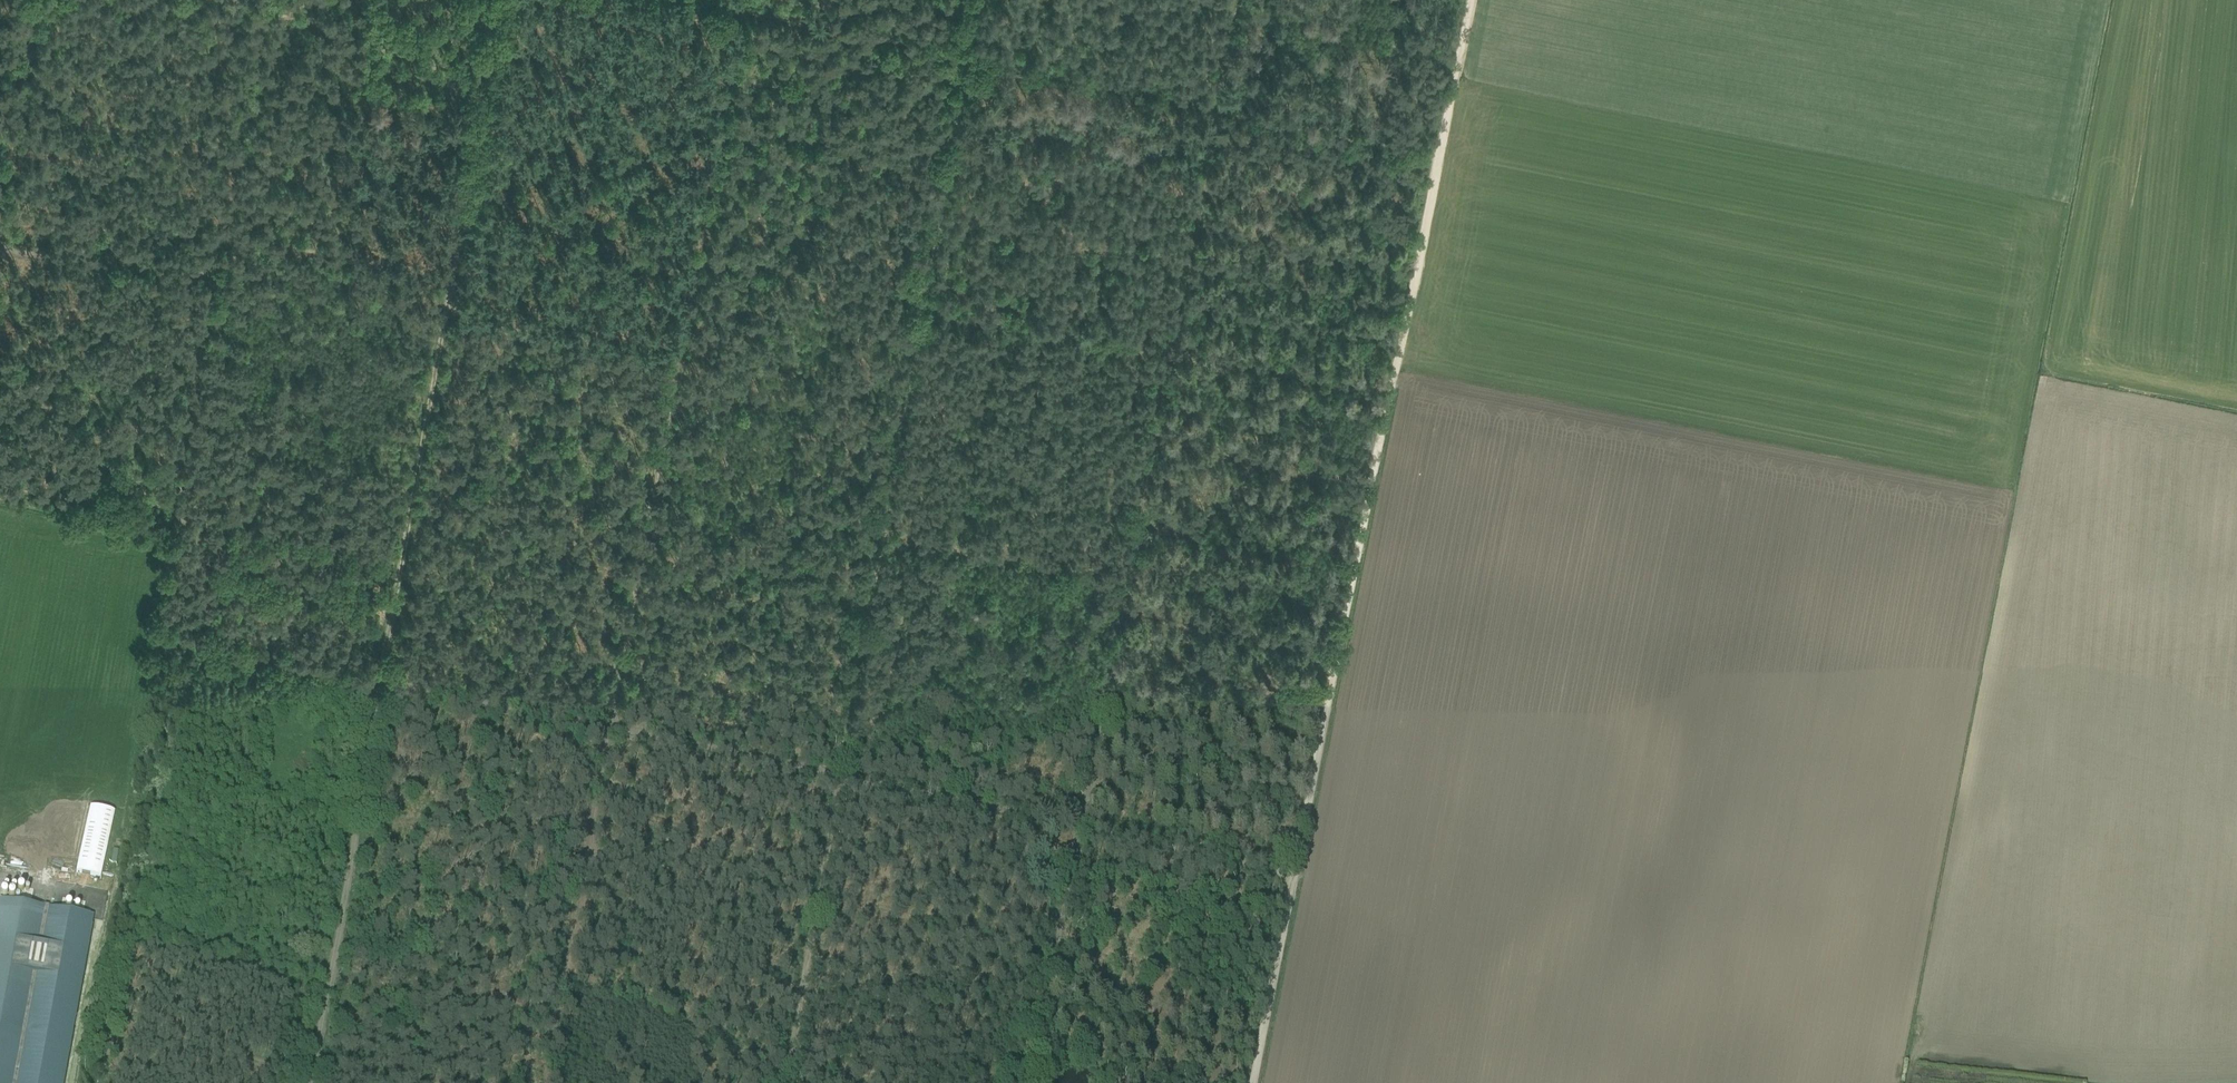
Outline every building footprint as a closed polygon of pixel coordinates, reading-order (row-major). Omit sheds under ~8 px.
[(94,918),(1,900),(0,903),(0,1082),(63,1082),(94,918)]
